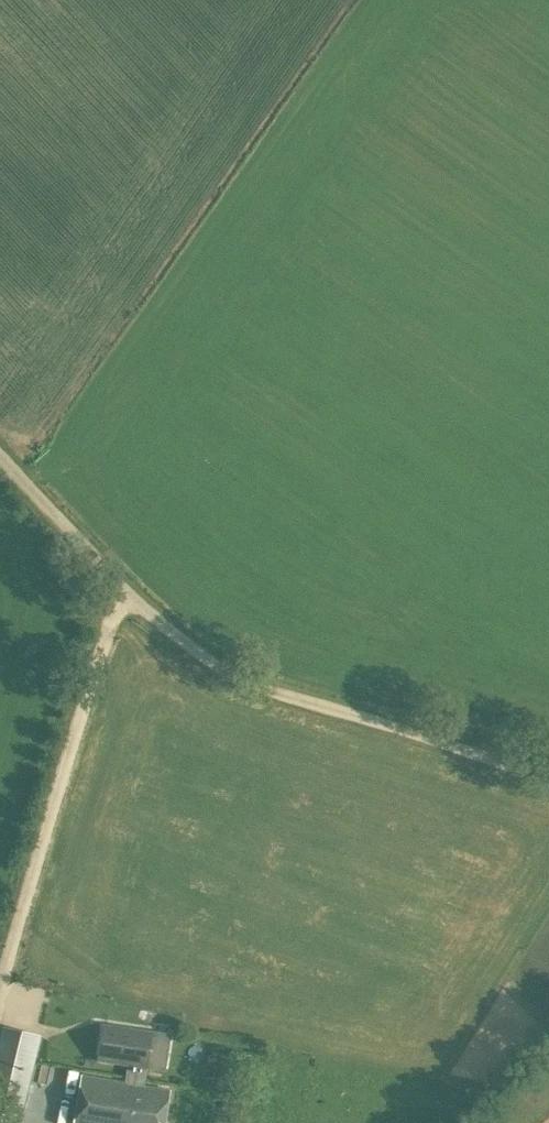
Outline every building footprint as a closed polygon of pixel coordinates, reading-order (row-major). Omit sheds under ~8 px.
[(41,1037),(2,1027),(0,1034),(0,1055),(35,1064),(41,1037)] [(99,1062),(127,1067),(146,1070),(152,1035),(104,1028),(99,1062)] [(0,1055),(0,1122),(20,1122),(35,1064),(0,1055)] [(127,1067),(124,1083),(81,1076),(73,1122),(165,1122),(170,1091),(144,1086),(146,1070),(127,1067)]
